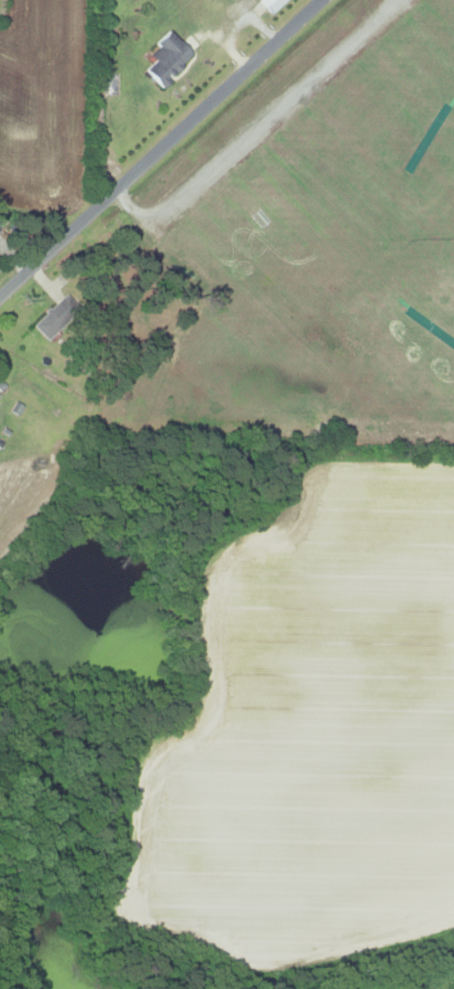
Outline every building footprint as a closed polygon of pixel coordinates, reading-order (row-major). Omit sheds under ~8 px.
[(269,16),(286,0),(257,0),(269,16)] [(169,31),(192,53),(161,90),(140,67),(154,44),(169,31)] [(102,75),(102,95),(115,95),(115,76),(102,75)] [(65,291),(31,327),(48,340),(79,305),(65,291)]
